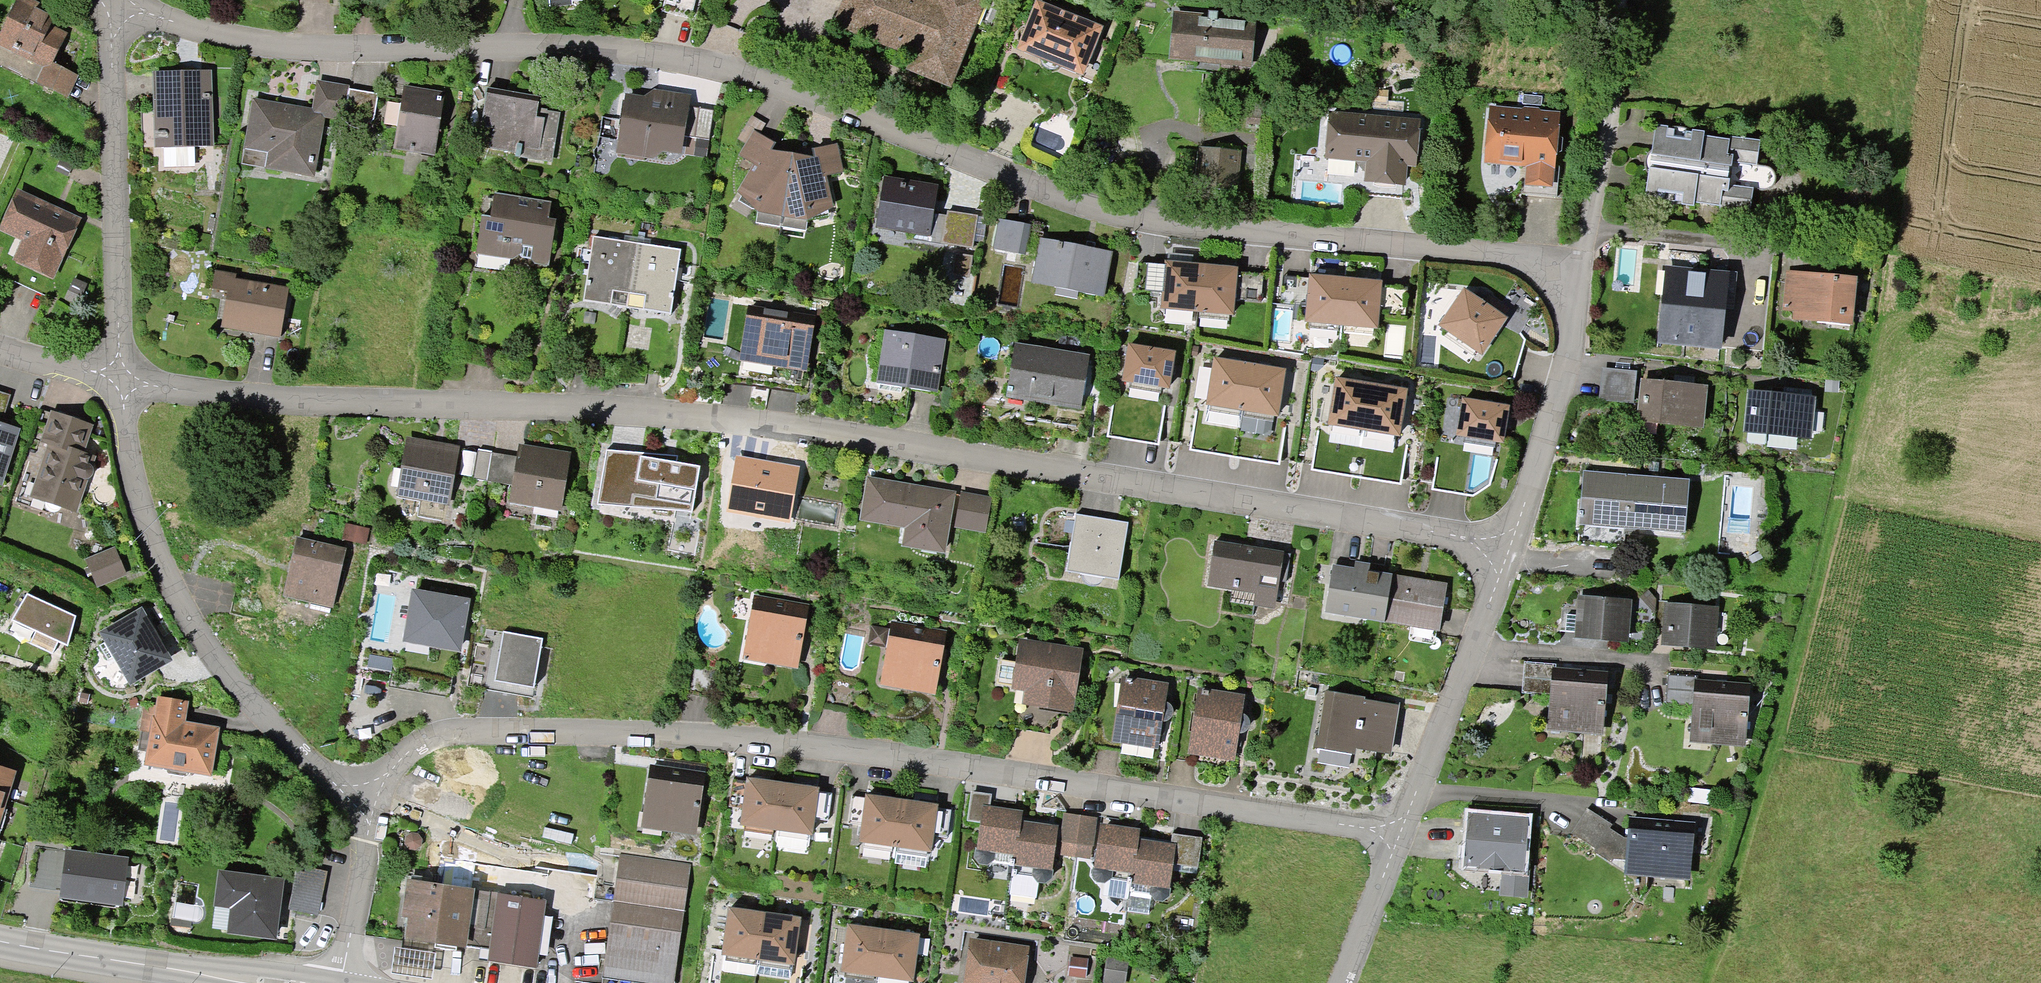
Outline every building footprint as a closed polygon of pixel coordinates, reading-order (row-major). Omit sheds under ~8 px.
[(51,23),(40,18),(42,12),(41,9),(40,8),(37,8),(34,9),(16,0),(0,33),(0,46),(49,69),(63,40),(47,32),(51,23)] [(660,14),(688,22),(694,0),(663,0),(660,14)] [(834,21),(910,52),(911,50),(921,54),(914,69),(945,81),(967,27),(990,36),(1000,12),(971,0),(942,0),(938,9),(916,0),(843,0),(834,21)] [(1057,16),(1036,8),(1019,51),(1079,75),(1096,32),(1076,24),(1077,21),(1058,13),(1057,16)] [(1206,15),(1206,18),(1206,19),(1197,18),(1196,30),(1175,28),(1172,61),(1195,63),(1195,60),(1235,64),(1236,46),(1247,47),(1249,26),(1215,23),(1216,16),(1206,15)] [(203,97),(203,74),(157,75),(159,134),(155,134),(154,137),(155,139),(159,140),(160,150),(162,149),(163,166),(175,166),(178,169),(189,168),(192,165),(192,149),(205,148),(204,124),(208,123),(211,119),(211,116),(209,113),(207,112),(204,112),(203,101),(207,101),(208,99),(206,97),(203,97)] [(320,117),(342,121),(347,92),(318,87),(313,116),(253,105),(246,150),(278,155),(275,170),(310,176),(320,117)] [(536,112),(538,100),(485,91),(480,123),(492,125),(488,150),(514,155),(513,159),(518,160),(519,150),(552,155),(558,116),(536,112)] [(376,97),(347,92),(342,121),(367,125),(369,125),(371,124),(372,121),(376,97)] [(433,153),(442,98),(409,92),(407,103),(401,102),(400,106),(407,107),(404,127),(396,130),(393,150),(419,155),(420,151),(433,153)] [(707,143),(712,113),(682,108),(682,112),(665,109),(656,97),(645,106),(627,103),(621,143),(638,145),(647,157),(658,148),(675,151),(677,138),(707,143)] [(1485,164),(1522,167),(1520,196),(1554,200),(1557,169),(1550,169),(1551,157),(1559,154),(1560,142),(1553,137),(1555,118),(1490,111),(1485,164)] [(1363,173),(1366,174),(1364,198),(1399,201),(1404,147),(1414,148),(1416,126),(1329,118),(1325,158),(1356,161),(1355,165),(1363,173)] [(1702,136),(1654,129),(1649,157),(1657,158),(1657,159),(1659,160),(1657,173),(1655,172),(1655,174),(1647,173),(1643,201),(1692,208),(1693,204),(1718,208),(1718,211),(1748,215),(1751,192),(1760,194),(1760,192),(1758,191),(1761,170),(1763,170),(1763,168),(1755,167),(1758,145),(1728,140),(1727,143),(1702,140),(1702,136)] [(754,225),(779,229),(790,160),(766,156),(772,147),(755,137),(742,160),(757,169),(741,196),(757,206),(754,225)] [(836,175),(830,149),(812,153),(814,163),(790,160),(779,229),(804,233),(807,214),(826,210),(818,179),(836,175)] [(1234,158),(1201,155),(1199,186),(1231,189),(1234,158)] [(912,233),(927,236),(930,219),(934,191),(883,183),(876,228),(912,233)] [(50,277),(75,223),(17,197),(1,231),(24,242),(15,261),(50,277)] [(547,268),(552,233),(554,224),(546,223),(549,206),(492,197),(488,220),(480,219),(475,253),(492,255),(506,246),(519,249),(518,256),(520,260),(529,261),(532,266),(547,268)] [(970,251),(975,219),(946,214),(945,221),(930,219),(927,236),(912,233),(911,241),(970,251)] [(1022,257),(1028,228),(998,222),(992,252),(1022,257)] [(581,303),(625,310),(636,246),(591,239),(581,303)] [(1100,299),(1108,254),(1040,241),(1033,280),(1081,289),(1080,295),(1100,299)] [(679,253),(636,246),(625,310),(669,317),(679,253)] [(1727,267),(1664,261),(1657,338),(1720,343),(1727,267)] [(1195,267),(1159,265),(1155,313),(1191,316),(1195,267)] [(1232,270),(1195,267),(1191,316),(1228,319),(1232,270)] [(1853,282),(1813,278),(1812,283),(1802,282),(1801,295),(1783,293),(1781,312),(1809,315),(1816,323),(1828,325),(1836,318),(1849,319),(1853,282)] [(256,336),(278,340),(287,291),(232,282),(224,326),(253,331),(253,336),(256,336)] [(1376,290),(1311,283),(1306,324),(1372,331),(1376,290)] [(1497,315),(1459,290),(1435,326),(1473,351),(1497,315)] [(778,363),(802,367),(809,321),(750,311),(743,353),(779,359),(778,363)] [(902,380),(935,385),(941,345),(885,336),(876,392),(899,395),(902,380)] [(1089,406),(1080,405),(1087,359),(1013,347),(1007,382),(1022,384),(1020,396),(1057,402),(1052,434),(1084,439),(1089,406)] [(1172,356),(1122,347),(1115,388),(1165,397),(1172,356)] [(1281,377),(1213,365),(1206,407),(1274,419),(1281,377)] [(1366,380),(1327,374),(1318,430),(1358,436),(1366,380)] [(1406,386),(1366,380),(1358,436),(1397,442),(1406,386)] [(1697,429),(1701,389),(1643,383),(1640,416),(1657,417),(1656,425),(1697,429)] [(1805,440),(1809,400),(1751,394),(1747,427),(1765,429),(1764,436),(1805,440)] [(90,459),(78,455),(88,427),(52,415),(42,445),(49,447),(42,469),(27,464),(13,505),(46,517),(51,514),(53,507),(72,513),(83,481),(88,480),(90,476),(90,471),(87,468),(90,459)] [(15,433),(0,428),(0,479),(15,433)] [(443,523),(455,454),(405,446),(402,467),(408,468),(404,491),(420,494),(416,519),(443,523)] [(516,459),(490,455),(485,483),(511,488),(509,501),(537,506),(538,498),(560,502),(567,459),(517,451),(516,459)] [(471,481),(485,483),(490,455),(476,453),(471,481)] [(691,480),(694,466),(633,455),(633,456),(612,453),(607,480),(629,484),(631,476),(638,477),(634,500),(706,512),(711,484),(691,480)] [(798,467),(736,457),(727,511),(788,522),(798,467)] [(1675,533),(1680,483),(1584,475),(1584,474),(1582,474),(1579,514),(1577,513),(1576,519),(1578,519),(1576,547),(1621,551),(1623,529),(1675,533)] [(941,553),(951,497),(867,482),(860,521),(899,528),(896,545),(941,553)] [(984,532),(989,503),(960,498),(954,527),(984,532)] [(1117,582),(1123,542),(1116,541),(1115,542),(1105,540),(1104,535),(1101,532),(1097,531),(1092,533),(1091,531),(1092,520),(1074,517),(1065,574),(1117,582)] [(341,541),(358,545),(361,530),(344,527),(341,541)] [(342,553),(295,542),(283,597),(309,603),(307,611),(327,616),(331,598),(332,598),(342,553)] [(1284,585),(1288,557),(1213,545),(1206,585),(1236,590),(1237,583),(1255,586),(1252,601),(1273,604),(1277,583),(1284,585)] [(96,587),(122,576),(113,553),(86,564),(96,587)] [(1326,606),(1381,615),(1388,578),(1332,569),(1326,606)] [(1443,587),(1388,578),(1381,615),(1380,623),(1436,632),(1443,587)] [(460,599),(405,591),(398,644),(453,652),(460,599)] [(1646,606),(1653,600),(1647,593),(1640,599),(1646,606)] [(56,644),(66,649),(74,618),(25,596),(2,634),(51,656),(56,644)] [(1565,617),(1564,633),(1621,638),(1624,604),(1581,600),(1580,618),(1565,617)] [(800,640),(802,640),(805,626),(802,626),(805,611),(753,602),(742,662),(762,666),(763,660),(795,666),(800,640)] [(1654,603),(1652,631),(1666,633),(1665,643),(1708,646),(1711,611),(1668,607),(1668,604),(1654,603)] [(167,654),(140,607),(102,628),(130,675),(167,654)] [(937,666),(940,667),(942,653),(940,653),(942,638),(891,628),(883,672),(902,675),(900,686),(932,692),(937,666)] [(541,643),(498,634),(487,684),(531,693),(541,643)] [(1074,695),(1077,673),(1074,672),(1063,657),(1047,654),(1043,648),(1025,646),(1022,662),(1017,661),(1013,689),(1026,691),(1041,711),(1050,712),(1074,695)] [(1604,678),(1569,675),(1552,673),(1552,668),(1524,665),(1521,694),(1550,696),(1548,719),(1549,719),(1549,718),(1568,719),(1567,731),(1568,731),(1568,730),(1600,732),(1604,678)] [(684,696),(712,701),(717,673),(689,668),(684,696)] [(1747,690),(1725,688),(1694,685),(1695,680),(1666,677),(1664,706),(1692,708),(1690,730),(1692,731),(1692,730),(1710,731),(1709,743),(1711,743),(1711,742),(1742,744),(1747,690)] [(826,681),(820,709),(848,714),(854,686),(826,681)] [(1121,685),(1128,686),(1118,753),(1153,759),(1159,721),(1162,721),(1165,720),(1168,719),(1169,715),(1169,712),(1168,709),(1165,707),(1161,706),(1164,690),(1129,685),(1130,682),(1124,681),(1124,684),(1121,684),(1121,685)] [(1197,697),(1205,698),(1194,765),(1229,771),(1235,733),(1239,733),(1242,732),(1244,730),(1246,727),(1246,723),(1244,720),(1241,718),(1238,717),(1240,702),(1206,697),(1206,694),(1201,693),(1200,696),(1198,695),(1197,697)] [(1382,709),(1382,707),(1325,698),(1318,742),(1375,752),(1375,751),(1379,751),(1386,709),(1382,709)] [(207,776),(214,732),(178,725),(181,704),(158,700),(154,721),(153,721),(150,735),(139,733),(136,748),(148,750),(145,765),(166,769),(165,772),(186,776),(186,772),(207,776)] [(693,833),(701,778),(649,771),(643,814),(662,817),(661,828),(693,833)] [(0,774),(0,809),(10,777),(0,774)] [(775,786),(739,781),(733,825),(769,830),(775,786)] [(811,791),(775,786),(769,830),(805,835),(811,791)] [(893,802),(857,797),(851,842),(887,847),(893,802)] [(929,807),(893,802),(887,847),(923,851),(929,807)] [(1570,836),(1594,851),(1610,827),(1585,811),(1570,836)] [(1009,883),(1019,817),(984,812),(983,822),(979,825),(978,830),(981,834),(979,848),(974,852),(973,860),(977,866),(985,867),(990,863),(1008,865),(1008,868),(1011,868),(1009,883)] [(1020,817),(1019,817),(1009,883),(1010,883),(1009,896),(1033,899),(1036,884),(1043,885),(1050,880),(1051,873),(1047,867),(1048,853),(1052,851),(1053,845),(1050,841),(1051,832),(1019,827),(1020,817)] [(1060,843),(1075,845),(1078,821),(1063,819),(1060,843)] [(1526,858),(1521,857),(1524,824),(1469,819),(1467,834),(1460,833),(1459,847),(1466,848),(1465,864),(1480,866),(1480,868),(1503,870),(1501,896),(1522,897),(1526,858)] [(1093,823),(1078,821),(1075,845),(1089,847),(1093,823)] [(1690,828),(1630,822),(1627,852),(1633,853),(1631,872),(1679,876),(1681,851),(1688,852),(1690,828)] [(1126,901),(1127,901),(1136,835),(1102,830),(1100,840),(1097,843),(1096,848),(1099,852),(1097,866),(1092,870),(1090,878),(1095,884),(1102,885),(1101,898),(1126,901)] [(1168,860),(1168,859),(1169,850),(1135,845),(1137,835),(1136,835),(1127,901),(1127,902),(1128,896),(1131,897),(1131,895),(1149,897),(1153,902),(1160,903),(1167,898),(1168,891),(1164,886),(1166,872),(1170,869),(1170,864),(1168,860)] [(62,892),(119,900),(125,858),(68,850),(62,892)] [(611,905),(601,973),(669,982),(672,982),(683,902),(688,902),(691,883),(686,882),(688,868),(618,858),(611,905)] [(280,878),(219,869),(216,899),(233,901),(230,926),(273,931),(280,878)] [(312,916),(321,874),(298,869),(289,911),(312,916)] [(534,969),(543,907),(544,904),(409,883),(404,917),(411,918),(408,940),(488,952),(487,962),(534,969)] [(758,916),(722,911),(716,955),(752,960),(758,916)] [(794,921),(758,916),(752,960),(788,965),(794,921)] [(877,932),(841,927),(835,971),(871,976),(877,932)] [(913,937),(877,932),(871,976),(907,981),(913,937)] [(1023,952),(971,945),(965,982),(1019,982),(1023,952)] [(1125,962),(1106,959),(1103,975),(1113,977),(1114,973),(1124,974),(1125,962)]
